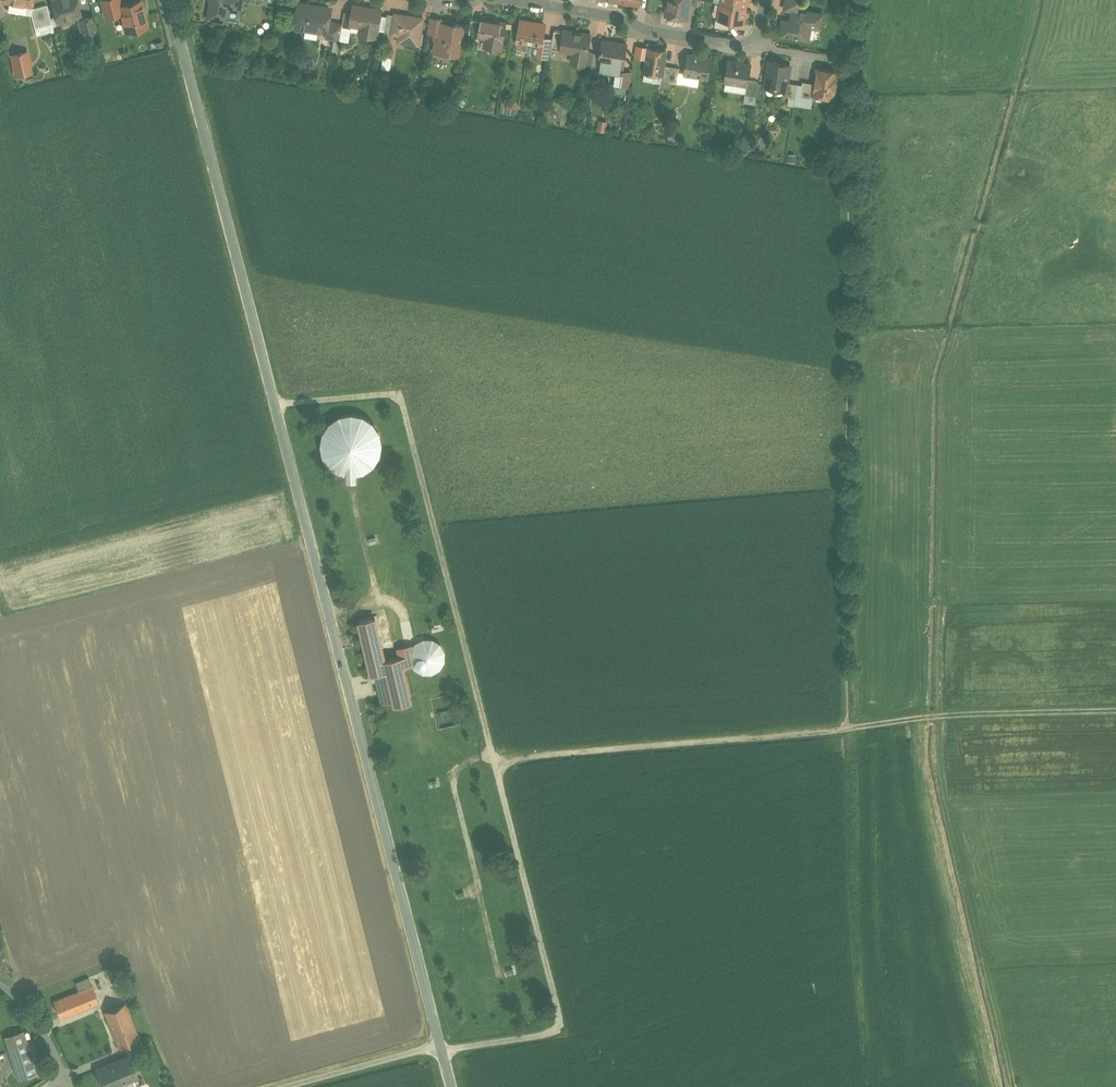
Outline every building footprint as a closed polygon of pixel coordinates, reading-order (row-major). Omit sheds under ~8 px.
[(59,21),(60,20),(64,23),(69,21),(71,18),(79,15),(80,15),(82,15),(78,0),(53,0),(59,21)] [(104,16),(122,11),(119,0),(100,0),(104,16)] [(121,4),(124,13),(121,14),(126,32),(149,26),(142,0),(138,0),(121,4)] [(209,18),(227,21),(229,9),(241,11),(243,0),(212,0),(209,18)] [(665,15),(687,19),(689,4),(690,0),(668,0),(665,15)] [(785,8),(792,9),(801,11),(801,8),(802,0),(786,0),(785,8)] [(323,6),(300,2),(295,27),(328,32),(330,21),(332,12),(323,10),(323,6)] [(746,6),(722,2),(720,18),(720,19),(731,20),(737,21),(739,24),(742,22),(744,22),(744,21),(746,20),(744,18),(749,14),(746,10),(746,6)] [(48,4),(31,9),(36,27),(53,23),(48,4)] [(381,9),(353,4),(352,12),(350,24),(352,24),(365,26),(364,34),(377,36),(381,9)] [(791,21),(784,20),(782,34),(809,39),(811,26),(821,28),(823,12),(801,8),(801,11),(792,9),(791,21)] [(352,12),(345,11),(343,27),(351,28),(352,24),(350,24),(352,12)] [(396,14),(388,13),(385,31),(393,32),(396,14)] [(415,18),(408,17),(408,16),(396,14),(393,32),(393,34),(400,35),(399,41),(419,44),(423,18),(415,17),(415,18)] [(95,16),(81,19),(80,15),(79,15),(81,19),(79,20),(84,39),(99,35),(95,16)] [(445,19),(431,17),(428,33),(436,34),(438,23),(444,24),(445,19)] [(731,20),(720,19),(720,18),(717,17),(716,27),(730,29),(731,20)] [(482,22),(472,20),(469,38),(480,40),(480,38),(479,37),(482,22)] [(506,24),(482,20),(482,22),(479,37),(480,38),(489,39),(488,48),(502,50),(506,24)] [(343,23),(330,21),(328,32),(327,37),(340,39),(343,23)] [(545,26),(521,22),(519,32),(516,35),(519,37),(518,43),(527,45),(527,47),(533,48),(534,46),(539,47),(544,47),(545,39),(545,38),(543,35),(545,26)] [(454,27),(449,26),(448,24),(444,24),(438,23),(436,34),(436,38),(437,40),(435,50),(442,51),(442,53),(443,55),(447,56),(448,55),(448,54),(460,56),(465,25),(456,24),(454,25),(454,27)] [(565,33),(554,31),(553,41),(551,51),(562,53),(565,33)] [(590,36),(565,32),(565,33),(562,53),(573,55),(572,64),(585,66),(587,53),(590,36)] [(544,47),(539,47),(538,58),(550,60),(551,51),(553,41),(545,39),(544,47)] [(625,43),(604,40),(599,70),(620,73),(625,43)] [(647,46),(637,45),(635,58),(645,59),(647,46)] [(667,51),(649,48),(645,72),(662,75),(664,75),(665,65),(667,51)] [(28,50),(10,54),(15,76),(33,71),(28,50)] [(595,54),(587,53),(585,66),(593,67),(595,54)] [(699,56),(693,55),(689,54),(685,74),(708,78),(711,57),(699,56)] [(392,69),(394,58),(385,57),(383,68),(392,69)] [(751,64),(729,60),(725,82),(747,85),(748,80),(751,64)] [(783,63),(769,61),(764,86),(777,88),(778,85),(786,86),(786,82),(789,65),(783,64),(783,63)] [(673,66),(665,65),(664,75),(662,75),(661,80),(671,81),(673,66)] [(680,67),(673,66),(671,81),(678,82),(680,67)] [(836,71),(816,68),(813,83),(812,93),(813,93),(833,96),(836,71)] [(631,71),(623,70),(620,85),(629,87),(631,71)] [(759,82),(748,80),(747,85),(745,94),(757,96),(759,82)] [(798,84),(786,82),(786,86),(778,85),(777,88),(784,89),(783,97),(795,99),(796,96),(798,84)] [(813,83),(802,82),(802,84),(800,97),(812,99),(813,93),(812,93),(813,83)] [(517,117),(521,105),(505,100),(502,113),(517,117)] [(352,411),(347,411),(342,411),(339,412),(335,414),(332,416),(329,418),(327,420),(325,423),(323,425),(322,427),(321,431),(320,433),(319,436),(319,438),(319,441),(319,443),(320,446),(320,449),(321,452),(323,454),(324,456),(326,459),(327,461),(329,462),(331,464),(333,465),(337,467),(341,468),(346,469),(350,470),(355,469),(359,467),(363,466),(365,464),(367,463),(370,460),(372,457),(374,455),(375,452),(376,449),(377,447),(377,445),(378,442),(378,439),(377,435),(377,432),(376,430),(375,428),(373,424),(371,422),(369,420),(367,418),(365,416),(363,414),(360,413),(356,412),(352,411)] [(390,641),(393,652),(383,654),(372,610),(352,615),(366,671),(369,671),(376,699),(411,691),(406,665),(405,661),(410,661),(408,657),(407,648),(411,639),(390,641)] [(408,657),(410,661),(417,667),(427,668),(435,665),(441,655),(441,644),(435,636),(424,633),(416,635),(411,639),(407,648),(408,657)] [(121,965),(111,969),(113,974),(115,974),(121,971),(123,970),(121,965)] [(121,971),(115,974),(118,982),(124,979),(121,971)] [(76,987),(51,998),(58,1014),(97,999),(90,982),(76,987)] [(118,998),(99,1005),(104,1019),(114,1043),(133,1035),(124,1012),(118,998)] [(19,1035),(1,1041),(12,1074),(30,1068),(19,1035)] [(131,1048),(118,1053),(119,1054),(112,1057),(112,1055),(99,1060),(107,1081),(127,1073),(126,1071),(138,1066),(131,1048)]
